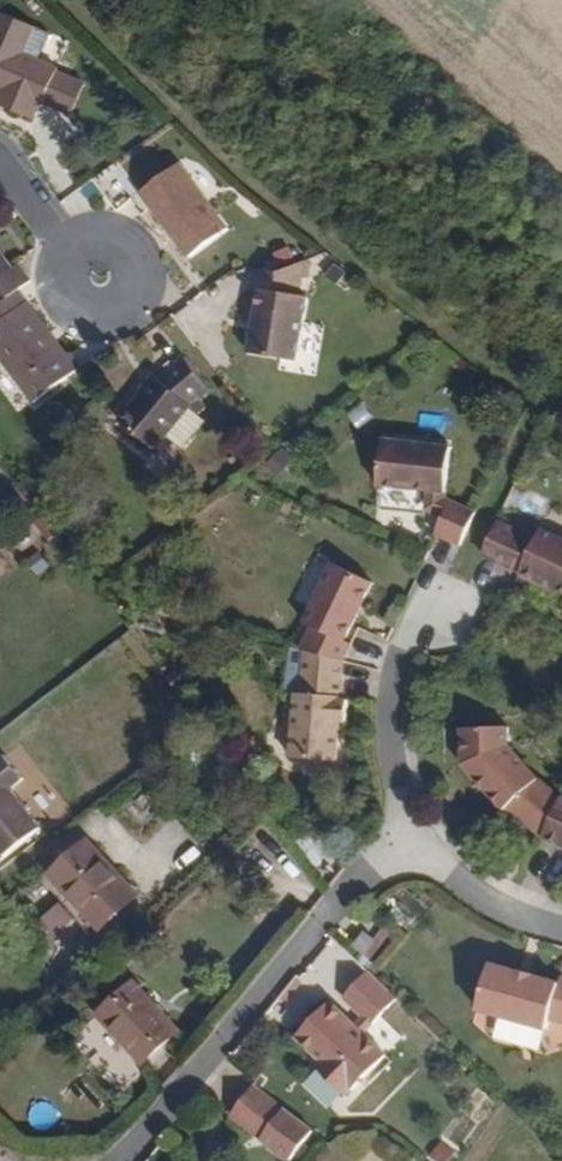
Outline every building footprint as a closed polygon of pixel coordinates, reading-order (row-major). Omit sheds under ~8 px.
[(28,123),(36,105),(61,119),(78,87),(48,70),(9,59),(24,25),(0,16),(0,114),(28,123)] [(175,160),(135,191),(186,259),(229,230),(175,160)] [(0,240),(0,300),(29,278),(15,260),(0,240)] [(253,269),(245,354),(300,362),(308,295),(302,289),(306,260),(282,271),(253,269)] [(0,304),(0,365),(33,407),(80,369),(18,290),(0,304)] [(144,370),(111,416),(149,449),(188,403),(206,390),(178,352),(144,370)] [(451,443),(378,435),(372,485),(445,493),(451,443)] [(447,498),(431,533),(437,536),(459,547),(476,511),(447,498)] [(481,552),(518,568),(515,574),(561,594),(561,535),(541,526),(536,537),(496,519),(481,552)] [(301,650),(346,665),(354,640),(347,636),(375,578),(329,559),(302,620),(308,622),(301,650)] [(288,760),(338,762),(339,727),(345,728),(348,701),(340,700),(346,665),(301,650),(298,684),(291,682),(288,760)] [(505,727),(453,728),(454,764),(498,812),(534,836),(559,790),(532,776),(505,747),(505,727)] [(2,861),(39,829),(11,790),(21,780),(2,752),(0,753),(0,858),(2,861)] [(559,790),(534,836),(561,847),(561,791),(559,790)] [(89,831),(49,868),(98,929),(137,889),(89,831)] [(559,976),(558,981),(486,961),(472,1011),(547,1032),(550,1024),(561,1027),(561,977),(559,976)] [(367,971),(344,996),(373,1022),(395,997),(367,971)] [(142,979),(99,1018),(152,1076),(194,1035),(142,979)] [(386,1058),(327,1000),(293,1035),(320,1061),(315,1066),(348,1097),(386,1058)] [(251,1084),(226,1119),(284,1160),(292,1160),(314,1130),(251,1084)]
